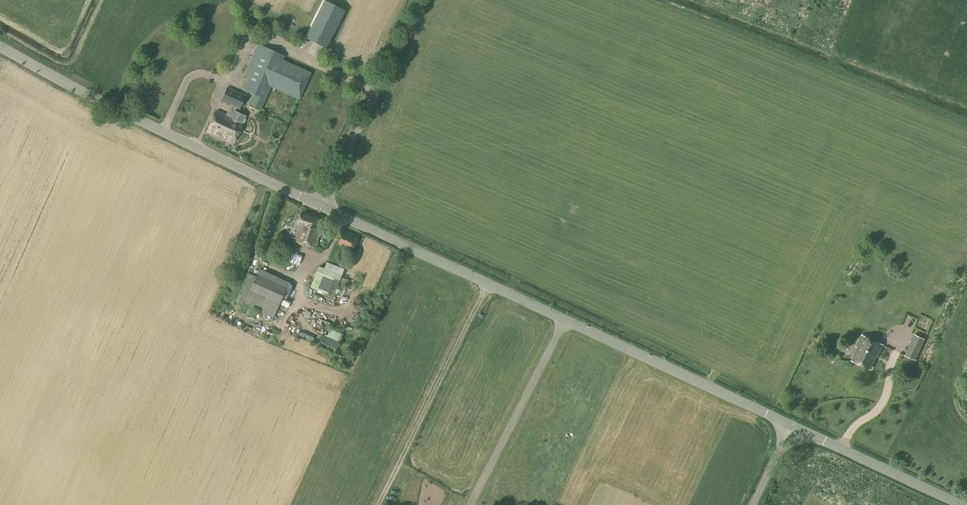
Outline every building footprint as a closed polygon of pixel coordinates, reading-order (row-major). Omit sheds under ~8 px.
[(305,39),(325,50),(345,11),(325,1),(305,39)] [(242,90),(253,94),(248,105),(260,110),(270,87),(299,100),(311,72),(283,60),(285,56),(258,44),(243,76),(247,78),(242,90)] [(239,110),(245,95),(226,87),(220,101),(230,106),(227,114),(217,110),(207,132),(233,143),(246,116),(235,111),(236,108),(239,110)] [(315,249),(324,221),(300,213),(295,230),(297,230),(293,242),(315,249)] [(298,265),(301,256),(290,253),(287,262),(298,265)] [(332,297),(340,276),(329,272),(329,271),(318,267),(310,288),(332,297)] [(289,283),(259,269),(255,277),(248,273),(235,301),(272,318),(282,297),(285,299),(292,285),(289,284),(289,283)] [(283,298),(280,305),(287,308),(290,301),(283,298)] [(878,357),(883,346),(861,336),(856,347),(858,348),(852,361),(870,369),(876,356),(878,357)] [(911,341),(906,351),(917,356),(922,346),(911,341)]
